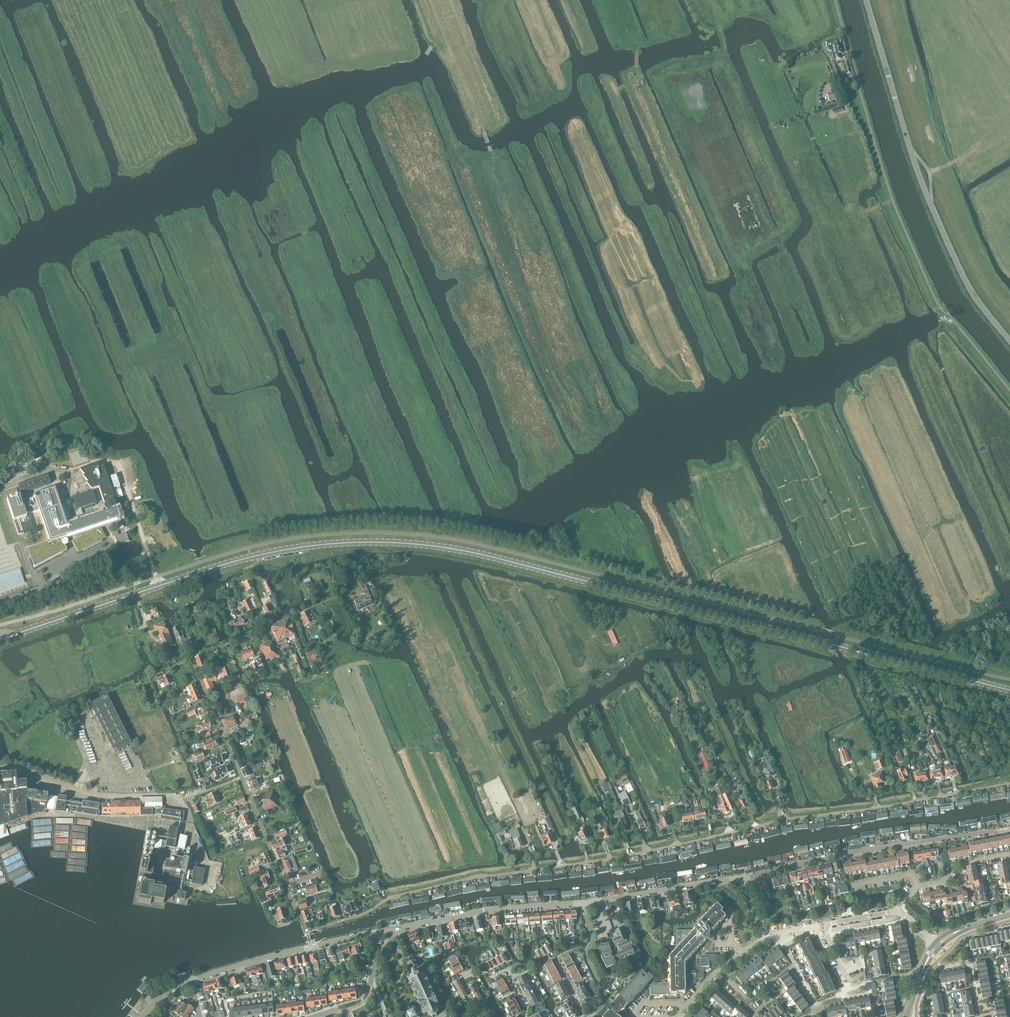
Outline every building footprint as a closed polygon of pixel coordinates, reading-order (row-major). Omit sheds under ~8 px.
[(833,50),(836,60),(841,59),(839,54),(842,53),(839,44),(840,44),(839,38),(825,42),(827,47),(827,48),(828,49),(829,50),(830,51),(831,51),(833,50)] [(7,499),(7,500),(14,521),(18,534),(19,534),(22,533),(23,533),(24,535),(34,531),(33,527),(31,522),(31,521),(28,514),(29,514),(30,513),(39,510),(41,510),(50,538),(51,542),(48,544),(48,542),(27,549),(33,565),(34,568),(67,551),(65,546),(66,546),(66,545),(67,545),(67,544),(72,542),(73,542),(78,552),(77,552),(78,553),(106,538),(106,537),(105,538),(100,527),(97,529),(96,527),(101,526),(121,519),(118,508),(117,509),(111,511),(110,510),(110,509),(111,509),(111,508),(111,507),(111,506),(111,505),(110,505),(110,504),(109,504),(108,503),(108,502),(114,500),(104,469),(103,466),(98,468),(97,464),(91,466),(79,470),(85,476),(83,477),(88,482),(86,483),(92,489),(96,488),(99,487),(101,494),(104,503),(105,504),(105,505),(104,506),(104,507),(104,508),(105,509),(105,510),(106,510),(107,510),(107,511),(107,512),(104,513),(103,511),(101,512),(101,514),(96,516),(95,510),(83,515),(78,516),(69,519),(64,504),(60,505),(55,488),(54,488),(53,487),(44,490),(44,492),(34,495),(35,497),(33,498),(34,498),(22,502),(20,495),(7,499)] [(27,491),(51,484),(48,475),(18,483),(21,491),(27,489),(27,491)] [(6,494),(7,499),(19,495),(17,490),(6,494)] [(76,510),(97,503),(93,492),(89,493),(88,491),(74,496),(75,498),(73,498),(76,510)] [(112,534),(113,537),(115,537),(117,545),(129,541),(126,533),(119,535),(117,532),(112,534)] [(244,584),(247,592),(251,598),(248,600),(252,606),(256,604),(249,590),(253,588),(249,581),(248,582),(248,581),(246,582),(246,583),(244,584)] [(308,587),(310,591),(315,589),(317,592),(323,589),(319,581),(308,587)] [(359,589),(361,594),(363,593),(365,594),(365,595),(354,600),(357,607),(372,600),(366,586),(359,589)] [(247,600),(243,602),(247,611),(251,609),(247,600)] [(262,607),(266,614),(271,612),(268,605),(262,607)] [(301,619),(304,626),(312,623),(307,612),(301,615),(302,618),(301,619)] [(238,621),(237,619),(233,621),(232,620),(228,622),(230,627),(234,625),(235,628),(240,626),(238,621)] [(270,626),(277,642),(278,644),(282,643),(281,641),(295,635),(288,619),(270,626)] [(315,623),(322,636),(327,633),(319,621),(315,623)] [(154,626),(158,636),(168,632),(164,622),(154,626)] [(183,648),(192,645),(189,638),(184,639),(183,637),(183,636),(181,631),(178,632),(176,627),(173,629),(177,639),(180,638),(181,641),(180,641),(183,648)] [(208,630),(211,639),(217,637),(214,628),(208,630)] [(608,631),(614,645),(619,643),(613,629),(608,631)] [(168,632),(158,636),(160,642),(157,643),(162,655),(170,652),(166,644),(172,641),(168,632)] [(260,646),(266,660),(278,656),(272,642),(260,646)] [(293,654),(297,653),(293,643),(289,645),(293,654)] [(241,654),(243,660),(254,656),(251,650),(241,654)] [(306,653),(308,658),(318,654),(316,650),(306,653)] [(195,659),(199,669),(206,666),(202,656),(195,659)] [(255,659),(258,667),(262,666),(263,669),(266,668),(262,657),(255,659)] [(308,662),(310,667),(322,662),(321,657),(308,662)] [(217,663),(208,666),(209,671),(219,667),(217,663)] [(224,673),(221,667),(217,668),(217,669),(208,672),(210,677),(207,678),(208,679),(204,681),(204,682),(207,689),(208,690),(214,687),(211,682),(226,675),(225,673),(224,673)] [(169,674),(157,679),(159,685),(164,683),(165,686),(173,683),(169,674)] [(230,684),(233,690),(242,685),(239,680),(230,684)] [(189,693),(192,698),(198,695),(196,690),(189,693)] [(90,705),(114,753),(132,745),(106,695),(90,705)] [(198,695),(192,698),(189,699),(191,704),(201,700),(198,695)] [(247,698),(246,695),(238,698),(241,708),(246,706),(247,707),(253,704),(251,697),(247,698)] [(232,706),(234,712),(240,710),(238,704),(232,706)] [(197,715),(197,718),(199,717),(201,720),(208,717),(206,711),(197,715)] [(221,720),(223,725),(236,721),(234,715),(221,720)] [(208,722),(206,723),(205,721),(197,724),(198,727),(196,727),(198,732),(202,731),(210,728),(208,722)] [(236,721),(223,725),(225,731),(238,726),(236,721)] [(197,744),(199,748),(204,746),(205,751),(216,746),(214,740),(212,741),(211,738),(197,744)] [(928,746),(931,753),(932,753),(934,756),(936,760),(939,758),(937,755),(936,755),(933,748),(932,748),(931,745),(928,746)] [(843,763),(851,761),(847,749),(839,751),(843,763)] [(902,751),(906,759),(911,757),(907,749),(902,751)] [(195,757),(195,759),(196,761),(203,758),(201,752),(186,758),(187,760),(194,758),(195,757)] [(700,754),(707,770),(711,769),(704,752),(700,754)] [(903,762),(900,752),(895,754),(898,763),(903,762)] [(220,766),(219,763),(222,761),(220,756),(209,760),(211,766),(210,766),(211,769),(220,766)] [(766,766),(766,767),(769,773),(770,772),(771,775),(775,773),(771,765),(770,763),(769,764),(766,758),(762,760),(764,762),(762,763),(764,767),(766,766)] [(864,759),(859,760),(854,762),(856,768),(866,765),(864,759)] [(751,762),(757,772),(760,770),(755,760),(751,762)] [(894,772),(897,771),(897,772),(901,782),(907,780),(906,777),(907,776),(904,769),(901,770),(899,765),(892,768),(894,772)] [(214,772),(216,777),(213,778),(215,781),(221,778),(220,775),(227,773),(225,767),(214,772)] [(249,774),(247,767),(241,770),(244,778),(250,776),(251,778),(255,777),(254,774),(251,775),(250,773),(249,774)] [(202,778),(199,770),(193,772),(197,781),(202,778)] [(885,782),(882,772),(875,774),(875,775),(870,777),(875,789),(882,787),(881,783),(885,782)] [(0,774),(0,827),(13,822),(14,823),(18,822),(18,821),(37,813),(46,813),(46,803),(47,803),(48,794),(27,791),(26,791),(26,782),(17,782),(16,773),(0,774)] [(765,781),(769,790),(774,788),(771,783),(773,782),(771,779),(769,779),(769,777),(764,780),(761,775),(758,776),(761,783),(765,781)] [(248,783),(250,787),(258,784),(257,782),(261,780),(260,777),(255,779),(255,781),(254,781),(253,779),(248,781),(249,783),(248,783)] [(622,781),(628,793),(633,791),(628,780),(627,781),(626,779),(622,781)] [(258,784),(250,787),(252,791),(265,786),(272,784),(271,782),(264,784),(259,786),(258,784)] [(608,784),(605,785),(602,786),(605,792),(610,790),(608,784)] [(717,792),(719,797),(723,805),(720,806),(724,814),(730,811),(724,799),(727,797),(720,784),(714,787),(714,788),(713,789),(715,793),(717,792)] [(258,797),(263,812),(278,807),(273,792),(258,797)] [(619,794),(620,797),(622,801),(625,807),(631,804),(628,798),(626,795),(625,792),(619,794)] [(212,806),(219,802),(215,793),(208,796),(209,799),(205,801),(208,807),(212,805),(212,806)] [(592,797),(596,806),(600,804),(597,795),(592,797)] [(744,800),(742,795),(739,796),(741,801),(738,802),(742,810),(747,807),(744,800)] [(47,803),(46,809),(55,811),(57,801),(58,798),(48,796),(47,803)] [(55,811),(64,812),(66,797),(58,796),(58,798),(57,801),(55,811)] [(152,809),(156,809),(156,806),(162,807),(162,798),(162,797),(140,798),(140,801),(133,801),(110,802),(110,804),(102,804),(102,816),(108,816),(108,814),(110,814),(110,817),(152,816),(152,809)] [(233,801),(235,806),(244,802),(242,797),(233,801)] [(76,810),(77,810),(77,813),(98,817),(99,810),(98,810),(99,804),(82,801),(82,803),(71,801),(70,806),(69,806),(70,804),(66,804),(66,806),(69,807),(69,806),(70,806),(69,809),(65,808),(65,813),(69,813),(71,813),(72,809),(73,809),(74,807),(78,807),(77,808),(76,808),(75,808),(74,808),(74,809),(75,810),(76,810)] [(155,814),(161,814),(163,815),(164,809),(165,807),(162,807),(156,806),(156,809),(155,814)] [(225,811),(227,816),(237,811),(235,807),(225,811)] [(576,819),(578,823),(584,821),(582,817),(581,817),(577,807),(572,809),(576,819)] [(938,807),(924,809),(925,815),(939,813),(938,807)] [(163,815),(161,814),(160,819),(182,822),(184,812),(184,811),(181,811),(181,812),(164,809),(163,815)] [(616,813),(621,823),(618,824),(622,833),(628,831),(626,826),(628,825),(621,810),(616,813)] [(664,819),(659,821),(662,829),(669,826),(666,818),(664,812),(662,813),(663,817),(664,819)] [(636,814),(637,817),(639,821),(637,822),(640,830),(646,827),(645,826),(646,825),(645,825),(642,820),(640,815),(639,813),(636,814)] [(887,813),(875,815),(876,821),(888,819),(887,813)] [(999,816),(1001,821),(1009,818),(1009,813),(999,816)] [(239,818),(241,823),(248,820),(246,815),(239,818)] [(598,820),(601,827),(609,823),(606,817),(598,820)] [(248,820),(241,823),(241,824),(238,825),(240,829),(250,825),(248,820)] [(493,826),(496,832),(504,828),(501,822),(493,826)] [(549,832),(541,835),(535,823),(533,823),(535,826),(540,837),(540,839),(544,849),(546,848),(545,846),(548,845),(549,845),(554,843),(550,834),(550,835),(549,832)] [(926,824),(910,826),(910,832),(927,830),(926,824)] [(601,832),(604,839),(609,837),(607,830),(605,826),(600,828),(601,832)] [(165,849),(170,850),(174,851),(178,829),(169,827),(166,842),(162,841),(160,850),(165,851),(165,849)] [(254,828),(248,830),(248,832),(243,834),(245,840),(250,838),(251,840),(257,838),(254,828)] [(580,830),(582,832),(578,834),(580,837),(581,836),(583,840),(588,838),(586,834),(587,834),(585,828),(580,830)] [(496,834),(500,843),(503,842),(500,836),(506,833),(504,830),(496,834)] [(510,833),(514,840),(521,837),(517,830),(510,833)] [(779,830),(762,835),(763,839),(780,835),(779,830)] [(857,835),(844,839),(846,843),(859,839),(857,835)] [(969,844),(1009,836),(1009,835),(1008,835),(1006,836),(1004,836),(998,837),(995,838),(993,838),(987,839),(985,840),(982,840),(976,841),(974,842),(972,842),(968,843),(969,844)] [(969,844),(971,855),(971,853),(1009,845),(1009,836),(969,844)] [(521,837),(514,840),(513,840),(517,849),(525,846),(521,837)] [(271,845),(274,851),(288,845),(285,838),(280,840),(281,841),(271,845)] [(748,844),(747,839),(734,843),(735,847),(748,844)] [(840,845),(839,840),(824,844),(825,849),(840,845)] [(730,843),(715,846),(717,851),(731,848),(730,843)] [(713,846),(698,849),(699,855),(714,852),(713,846)] [(807,846),(793,849),(794,855),(808,852),(807,846)] [(286,847),(274,851),(277,859),(286,856),(284,852),(287,851),(286,847)] [(938,857),(938,855),(937,849),(929,850),(930,857),(931,861),(934,860),(933,857),(936,857),(938,857)] [(921,851),(922,859),(922,860),(924,860),(925,861),(927,861),(926,858),(930,857),(929,850),(921,851)] [(911,861),(922,859),(921,851),(913,853),(913,854),(910,855),(911,861)] [(696,852),(680,855),(681,860),(698,856),(696,852)] [(261,856),(256,858),(259,864),(262,862),(264,866),(272,863),(267,853),(261,856)] [(676,855),(659,859),(660,864),(677,861),(676,855)] [(282,860),(288,875),(295,873),(289,857),(282,860)] [(172,862),(169,862),(165,861),(164,869),(162,878),(184,882),(191,884),(202,886),(205,870),(194,868),(192,880),(185,879),(186,873),(188,860),(183,860),(173,858),(172,862)] [(140,873),(152,875),(154,865),(148,863),(149,861),(142,860),(140,873)] [(752,862),(731,866),(732,871),(753,867),(752,862)] [(833,864),(835,872),(840,870),(841,874),(844,873),(842,864),(839,864),(839,862),(833,864)] [(641,863),(624,866),(625,872),(642,869),(641,863)] [(717,866),(695,870),(696,876),(718,871),(717,866)] [(823,875),(826,875),(828,885),(830,884),(830,881),(826,866),(821,867),(823,875)] [(258,867),(249,870),(251,875),(260,872),(258,867)] [(270,878),(267,872),(259,875),(253,877),(254,880),(260,878),(261,882),(262,881),(265,888),(271,885),(268,879),(270,878)] [(673,872),(656,876),(657,881),(674,878),(673,872)] [(139,879),(138,882),(141,882),(152,884),(153,882),(155,876),(152,875),(140,873),(139,879)] [(654,877),(639,881),(640,886),(655,882),(654,877)] [(634,880),(619,883),(620,888),(635,885),(634,880)] [(163,903),(164,896),(165,890),(159,889),(159,886),(154,885),(152,884),(141,882),(137,902),(150,904),(151,900),(163,903)] [(764,895),(766,894),(769,894),(768,890),(767,882),(761,883),(763,891),(759,891),(761,899),(765,898),(764,895)] [(846,888),(845,882),(837,884),(838,890),(839,889),(840,894),(848,892),(847,888),(846,888)] [(320,883),(316,885),(306,888),(308,895),(318,892),(316,886),(321,885),(320,883)] [(489,883),(476,886),(478,892),(490,889),(489,883)] [(475,886),(462,889),(463,895),(477,892),(475,886)] [(269,890),(271,897),(275,896),(274,893),(280,891),(279,887),(269,890)] [(460,889),(446,893),(448,898),(462,894),(460,889)] [(924,904),(930,902),(927,889),(925,890),(926,894),(920,895),(921,900),(923,900),(924,904)] [(927,889),(930,902),(930,905),(935,904),(935,901),(933,893),(930,893),(929,889),(927,889)] [(176,899),(178,899),(180,900),(184,900),(186,893),(182,892),(177,891),(176,899)] [(683,894),(685,904),(693,903),(692,897),(691,898),(690,893),(683,894)] [(428,896),(411,900),(412,905),(429,901),(428,896)] [(986,897),(977,898),(978,904),(981,903),(981,906),(989,904),(989,901),(987,902),(986,897)] [(650,899),(651,909),(654,909),(655,909),(655,910),(663,909),(661,902),(659,903),(658,902),(657,898),(650,899)] [(299,905),(301,910),(308,907),(307,906),(309,905),(306,899),(300,901),(301,904),(299,905)] [(640,900),(639,901),(638,901),(640,911),(646,910),(649,910),(648,903),(645,904),(644,900),(643,900),(642,900),(641,900),(640,900)] [(348,907),(344,908),(346,914),(356,911),(359,910),(359,909),(356,901),(353,903),(353,902),(347,904),(348,907)] [(408,901),(388,906),(389,910),(409,905),(408,901)] [(626,903),(627,913),(631,912),(632,916),(637,915),(636,907),(634,908),(633,902),(626,903)] [(717,904),(692,930),(678,931),(678,947),(676,947),(675,948),(676,950),(670,957),(670,983),(668,983),(664,982),(660,983),(655,983),(651,982),(651,980),(646,985),(651,985),(651,995),(678,995),(678,993),(679,993),(683,996),(691,988),(691,987),(691,985),(693,985),(697,981),(697,979),(702,979),(704,977),(704,975),(704,967),(709,967),(709,963),(717,963),(717,954),(704,955),(705,955),(705,957),(704,958),(700,958),(700,963),(696,963),(696,971),(690,971),(690,982),(685,982),(685,962),(706,940),(710,940),(710,934),(722,920),(728,920),(727,910),(723,910),(717,904)] [(275,917),(276,920),(278,921),(278,922),(278,923),(279,926),(283,925),(282,921),(281,920),(287,918),(283,907),(275,910),(277,916),(275,917)] [(338,916),(335,907),(330,908),(333,918),(338,916)] [(301,913),(305,923),(313,920),(310,910),(301,913)] [(572,925),(571,912),(565,912),(566,920),(569,920),(569,924),(570,924),(570,925),(570,930),(574,930),(574,925),(572,925)] [(394,916),(379,920),(381,925),(395,921),(394,916)] [(483,929),(480,917),(473,919),(476,931),(483,929)] [(492,919),(494,927),(502,925),(500,917),(492,919)] [(468,920),(459,922),(460,930),(470,928),(470,931),(474,930),(472,923),(469,923),(468,920)] [(449,924),(451,937),(453,943),(455,942),(453,932),(458,930),(457,923),(449,924)] [(618,952),(614,954),(617,961),(634,953),(631,947),(633,946),(630,940),(627,941),(625,936),(626,936),(622,927),(615,931),(617,937),(612,940),(616,947),(615,948),(615,949),(615,950),(615,951),(616,951),(617,952),(618,951),(618,952)] [(872,928),(872,931),(874,931),(875,940),(880,939),(880,937),(879,935),(879,933),(879,931),(878,930),(874,931),(874,927),(872,928)] [(439,935),(436,936),(437,942),(443,941),(442,937),(446,936),(444,928),(438,929),(439,935)] [(867,929),(867,932),(869,932),(870,941),(875,940),(874,931),(872,931),(870,932),(869,928),(867,929)] [(437,942),(436,936),(433,936),(431,929),(425,931),(427,941),(431,940),(432,943),(437,942)] [(862,930),(862,933),(864,933),(865,942),(870,941),(869,932),(867,932),(865,933),(864,929),(862,930)] [(998,933),(998,936),(999,936),(1000,942),(1005,941),(1003,932),(1004,932),(1004,929),(1001,929),(1002,932),(999,933),(999,929),(996,930),(997,933),(998,933)] [(857,931),(857,934),(859,934),(860,943),(865,942),(864,933),(862,933),(860,934),(859,930),(857,931)] [(854,935),(854,938),(855,944),(860,943),(859,934),(857,934),(855,935),(854,931),(852,931),(853,935),(854,935)] [(414,942),(421,939),(419,933),(417,934),(416,932),(408,935),(411,941),(413,940),(414,942)] [(804,958),(814,979),(813,980),(815,979),(823,996),(822,996),(822,997),(836,991),(828,973),(826,974),(817,952),(815,953),(809,937),(803,940),(804,942),(796,946),(796,947),(797,946),(803,959),(802,959),(802,960),(804,958)] [(604,963),(607,969),(616,964),(609,944),(604,944),(602,939),(597,940),(598,945),(597,945),(599,951),(601,957),(604,963)] [(359,941),(351,944),(353,950),(351,950),(352,955),(355,955),(360,953),(358,948),(361,947),(359,941)] [(549,945),(544,948),(548,955),(547,956),(549,958),(550,957),(549,955),(553,953),(549,945)] [(777,950),(775,951),(774,952),(780,959),(784,956),(778,949),(779,949),(777,946),(775,947),(777,950)] [(336,951),(339,961),(345,959),(343,955),(350,953),(348,947),(336,951)] [(337,960),(336,956),(335,956),(333,948),(326,949),(328,958),(332,957),(333,961),(337,960)] [(544,948),(540,950),(543,957),(542,958),(544,961),(546,960),(544,957),(547,956),(548,955),(544,948)] [(773,953),(771,954),(770,955),(776,962),(780,959),(774,952),(775,951),(773,949),(771,950),(773,953)] [(543,957),(540,950),(535,953),(539,960),(538,960),(539,963),(541,962),(540,959),(542,958),(543,957)] [(322,961),(326,960),(324,951),(318,953),(320,963),(322,962),(322,961)] [(504,954),(499,956),(503,964),(508,961),(505,957),(507,956),(505,951),(503,952),(504,954)] [(769,956),(767,958),(766,958),(772,966),(776,962),(770,955),(771,954),(769,952),(767,953),(769,956)] [(310,955),(312,963),(312,965),(315,964),(316,969),(319,969),(316,954),(313,955),(312,954),(311,954),(311,955),(310,955)] [(563,961),(564,964),(565,965),(574,960),(571,954),(568,955),(568,954),(562,957),(564,960),(563,960),(562,959),(559,961),(560,963),(563,961)] [(759,959),(757,961),(756,961),(762,969),(765,966),(762,961),(760,958),(761,958),(759,955),(757,956),(759,959)] [(765,959),(762,961),(765,966),(768,969),(772,966),(766,958),(767,958),(765,955),(763,956),(765,959)] [(301,957),(303,964),(306,964),(307,968),(309,967),(307,956),(304,956),(303,956),(302,956),(302,957),(301,957)] [(499,956),(495,959),(499,966),(503,964),(499,956)] [(449,961),(451,965),(458,961),(456,957),(449,961)] [(293,958),(287,959),(289,966),(289,967),(293,966),(294,970),(296,969),(293,958)] [(755,962),(753,964),(752,964),(758,971),(762,969),(756,961),(757,961),(755,958),(753,959),(755,962)] [(494,968),(490,961),(489,959),(485,961),(484,960),(482,961),(485,967),(487,966),(489,971),(494,968)] [(495,959),(490,961),(494,968),(499,966),(495,959)] [(286,967),(285,960),(279,961),(281,969),(285,968),(285,969),(286,969),(287,974),(290,973),(289,967),(289,966),(286,967)] [(565,966),(567,969),(576,965),(574,960),(565,965),(564,964),(562,966),(563,967),(565,966)] [(449,966),(452,971),(461,966),(458,961),(451,965),(449,966)] [(543,966),(545,971),(554,966),(555,967),(557,965),(556,963),(554,965),(552,961),(543,966)] [(751,965),(749,967),(748,967),(754,975),(758,971),(752,964),(753,964),(751,961),(749,962),(751,965)] [(268,972),(265,973),(269,990),(273,989),(270,978),(276,976),(272,963),(266,965),(268,972)] [(747,968),(745,970),(744,970),(750,978),(754,975),(748,967),(749,967),(747,964),(745,965),(747,968)] [(568,970),(569,973),(570,974),(579,969),(576,965),(567,969),(564,970),(565,972),(568,970)] [(263,974),(261,966),(254,968),(259,984),(260,989),(264,988),(263,983),(261,983),(259,975),(263,974)] [(461,966),(452,971),(454,975),(463,971),(461,966)] [(545,971),(547,975),(557,970),(557,971),(560,970),(559,968),(556,969),(555,967),(554,966),(545,971)] [(743,971),(741,973),(740,973),(746,981),(750,978),(744,970),(745,970),(743,967),(741,968),(743,971)] [(254,968),(247,970),(249,978),(252,977),(254,985),(259,984),(254,968)] [(570,975),(572,978),(572,979),(579,975),(581,974),(579,969),(570,974),(569,973),(566,975),(567,976),(570,975)] [(437,1016),(439,1012),(441,1011),(440,1008),(441,1008),(438,1003),(439,1003),(436,994),(435,994),(424,970),(418,973),(417,970),(414,971),(412,972),(413,975),(407,978),(418,1002),(419,1006),(415,1008),(415,1007),(404,1012),(407,1016),(434,1016),(437,1016)] [(547,975),(550,980),(559,975),(559,976),(562,974),(561,972),(558,974),(557,971),(557,970),(547,975)] [(740,973),(741,973),(739,970),(737,971),(739,974),(736,977),(742,984),(746,981),(740,973)] [(607,1009),(609,1011),(603,1016),(622,1016),(623,1016),(623,1014),(621,1012),(624,1010),(626,1007),(630,1002),(633,1000),(635,997),(639,993),(642,991),(644,987),(646,985),(651,980),(653,978),(649,975),(647,977),(642,972),(607,1009)] [(779,978),(782,983),(790,977),(790,978),(793,976),(791,974),(789,976),(786,973),(779,978)] [(139,990),(144,995),(158,983),(161,982),(160,978),(157,974),(139,990)] [(517,981),(519,983),(519,984),(527,980),(525,975),(517,980),(517,979),(514,980),(515,982),(517,981)] [(559,975),(550,980),(552,984),(561,980),(562,980),(565,979),(564,977),(561,978),(559,976),(559,975)] [(572,979),(572,978),(569,979),(570,981),(573,979),(575,983),(582,979),(579,975),(572,979)] [(496,983),(498,987),(505,983),(503,979),(502,979),(501,976),(496,979),(497,979),(493,981),(495,983),(496,983)] [(239,985),(241,989),(246,988),(244,982),(241,983),(239,977),(230,979),(232,987),(239,985)] [(782,983),(785,987),(793,981),(793,982),(796,980),(794,978),(792,980),(790,978),(790,977),(782,983)] [(224,988),(221,979),(215,981),(218,990),(219,994),(222,993),(221,989),(224,988)] [(456,992),(458,991),(463,988),(459,980),(457,981),(455,979),(453,980),(454,984),(452,985),(456,992)] [(520,985),(521,988),(522,989),(532,984),(529,979),(527,980),(519,984),(519,983),(516,985),(517,987),(520,985)] [(785,987),(788,990),(788,991),(793,987),(796,985),(796,986),(799,984),(797,982),(795,984),(793,982),(793,981),(785,987)] [(469,987),(474,995),(479,992),(473,982),(471,983),(472,986),(469,987)] [(555,986),(557,991),(565,987),(566,988),(568,986),(567,984),(565,986),(563,982),(562,982),(555,986)] [(498,987),(500,992),(508,988),(505,983),(498,987)] [(522,990),(524,992),(524,993),(532,989),(534,988),(532,984),(522,989),(521,988),(518,990),(519,991),(522,990)] [(573,987),(578,996),(587,991),(584,986),(582,987),(580,984),(573,987)] [(557,991),(559,995),(567,991),(568,992),(571,991),(570,989),(567,990),(566,988),(565,987),(557,991)] [(786,992),(789,996),(796,991),(797,992),(799,990),(798,988),(796,990),(793,987),(788,991),(788,990),(786,992)] [(463,988),(458,991),(463,1001),(466,999),(465,997),(467,996),(463,988)] [(508,988),(500,992),(503,996),(510,993),(508,988)] [(350,998),(357,997),(356,989),(349,990),(350,998)] [(525,994),(526,997),(526,998),(535,994),(532,989),(524,993),(524,992),(521,994),(522,996),(525,994)] [(567,991),(559,995),(562,1000),(570,996),(570,997),(573,995),(572,993),(569,995),(568,992),(567,991)] [(587,991),(578,996),(583,1005),(590,1002),(588,998),(590,997),(587,991)] [(711,998),(715,1001),(721,995),(722,995),(724,993),(723,991),(720,994),(717,991),(711,998)] [(789,996),(792,1000),(799,995),(800,995),(802,994),(801,992),(799,994),(797,992),(796,991),(789,996)] [(335,992),(328,993),(329,1001),(336,1000),(335,992)] [(479,992),(474,995),(478,1002),(480,1001),(482,1004),(484,1002),(479,992)] [(527,999),(528,1002),(529,1002),(537,998),(535,994),(526,998),(526,997),(523,999),(524,1000),(527,999)] [(715,1001),(719,1005),(725,998),(726,999),(728,996),(726,994),(724,997),(722,995),(721,995),(715,1001)] [(792,1000),(795,1004),(802,999),(803,999),(806,998),(804,996),(802,998),(800,995),(799,995),(792,1000)] [(327,1005),(326,996),(319,997),(321,1006),(327,1005)] [(319,997),(312,998),(314,1007),(321,1006),(319,997)] [(529,1002),(528,1002),(526,1003),(527,1005),(529,1003),(531,1007),(541,1002),(539,997),(537,998),(529,1002)] [(312,998),(306,999),(307,1008),(314,1007),(312,998)] [(506,1003),(509,1007),(517,1003),(517,1004),(520,1003),(519,1001),(516,1002),(514,998),(511,1000),(509,998),(504,1000),(506,1003)] [(563,1007),(566,1012),(576,1007),(571,998),(564,1002),(566,1005),(563,1007)] [(719,1005),(723,1008),(729,1001),(730,1002),(732,999),(730,998),(728,1000),(726,999),(725,998),(719,1005)] [(844,1003),(845,1006),(846,1012),(851,1011),(850,1002),(851,1002),(850,998),(848,999),(848,1002),(846,1003),(845,999),(843,1000),(843,1003),(844,1003)] [(795,1004),(798,1008),(806,1003),(809,1002),(807,1000),(805,1002),(803,999),(802,999),(795,1004)] [(179,1016),(181,1016),(188,1016),(194,1009),(182,1000),(181,1002),(181,1001),(173,1011),(179,1016)] [(723,1008),(726,1011),(732,1004),(733,1005),(736,1003),(734,1001),(732,1004),(730,1002),(729,1001),(723,1008)] [(281,1002),(281,1006),(276,1006),(277,1015),(284,1014),(283,1005),(283,1002),(281,1002)] [(305,1011),(304,1002),(297,1003),(298,1012),(305,1011)] [(732,1012),(732,1013),(738,1006),(739,1006),(741,1004),(740,1002),(737,1005),(738,1006),(736,1008),(733,1005),(732,1004),(726,1011),(730,1015),(732,1012)] [(778,1006),(776,1008),(775,1009),(781,1016),(785,1013),(779,1006),(780,1005),(778,1002),(776,1004),(778,1006)] [(297,1003),(290,1004),(291,1013),(298,1012),(297,1003)] [(507,1008),(509,1013),(519,1007),(520,1009),(523,1007),(522,1005),(519,1007),(517,1004),(517,1003),(509,1007),(507,1008)] [(806,1003),(798,1008),(801,1012),(808,1007),(809,1008),(812,1005),(810,1004),(808,1006),(806,1003)] [(284,1014),(291,1013),(290,1004),(283,1005),(284,1014)] [(732,1013),(736,1016),(742,1009),(743,1010),(745,1007),(743,1005),(741,1008),(739,1006),(738,1006),(732,1013)] [(772,1011),(771,1012),(775,1016),(779,1016),(781,1016),(775,1009),(776,1008),(774,1005),(772,1007),(774,1009),(772,1011)] [(700,1012),(700,1013),(704,1016),(708,1016),(710,1015),(703,1009),(704,1008),(701,1006),(700,1008),(702,1010),(700,1012)] [(509,1013),(508,1014),(510,1016),(511,1016),(513,1016),(521,1012),(522,1013),(525,1012),(524,1010),(521,1011),(520,1009),(519,1007),(509,1013)] [(566,1012),(569,1016),(571,1016),(572,1016),(579,1016),(580,1016),(576,1007),(566,1012)] [(737,1016),(742,1016),(746,1012),(747,1013),(749,1010),(747,1009),(745,1011),(743,1010),(742,1009),(736,1016),(737,1016)] [(768,1014),(767,1015),(769,1016),(775,1016),(771,1012),(772,1011),(770,1009),(768,1010),(770,1012),(768,1014)]
